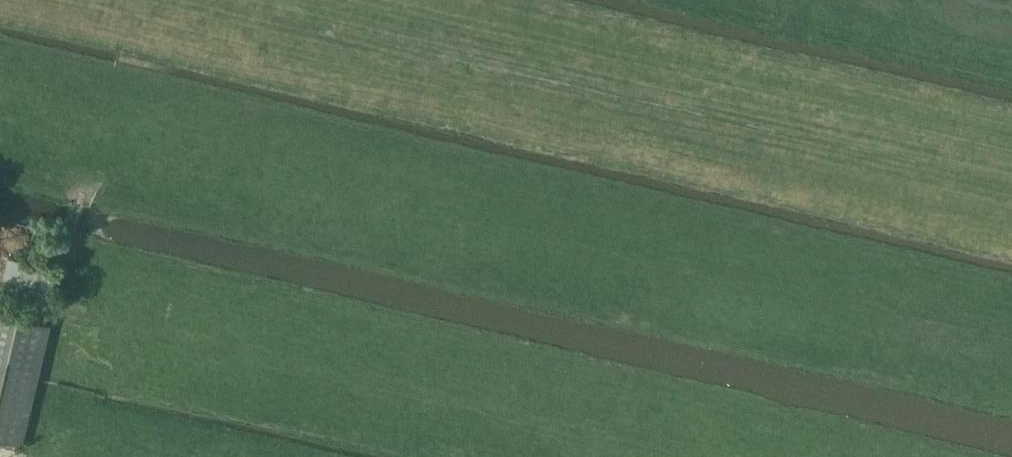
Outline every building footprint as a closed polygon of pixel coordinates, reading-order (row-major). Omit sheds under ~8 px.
[(24,442),(52,324),(0,312),(0,436),(24,442)]
